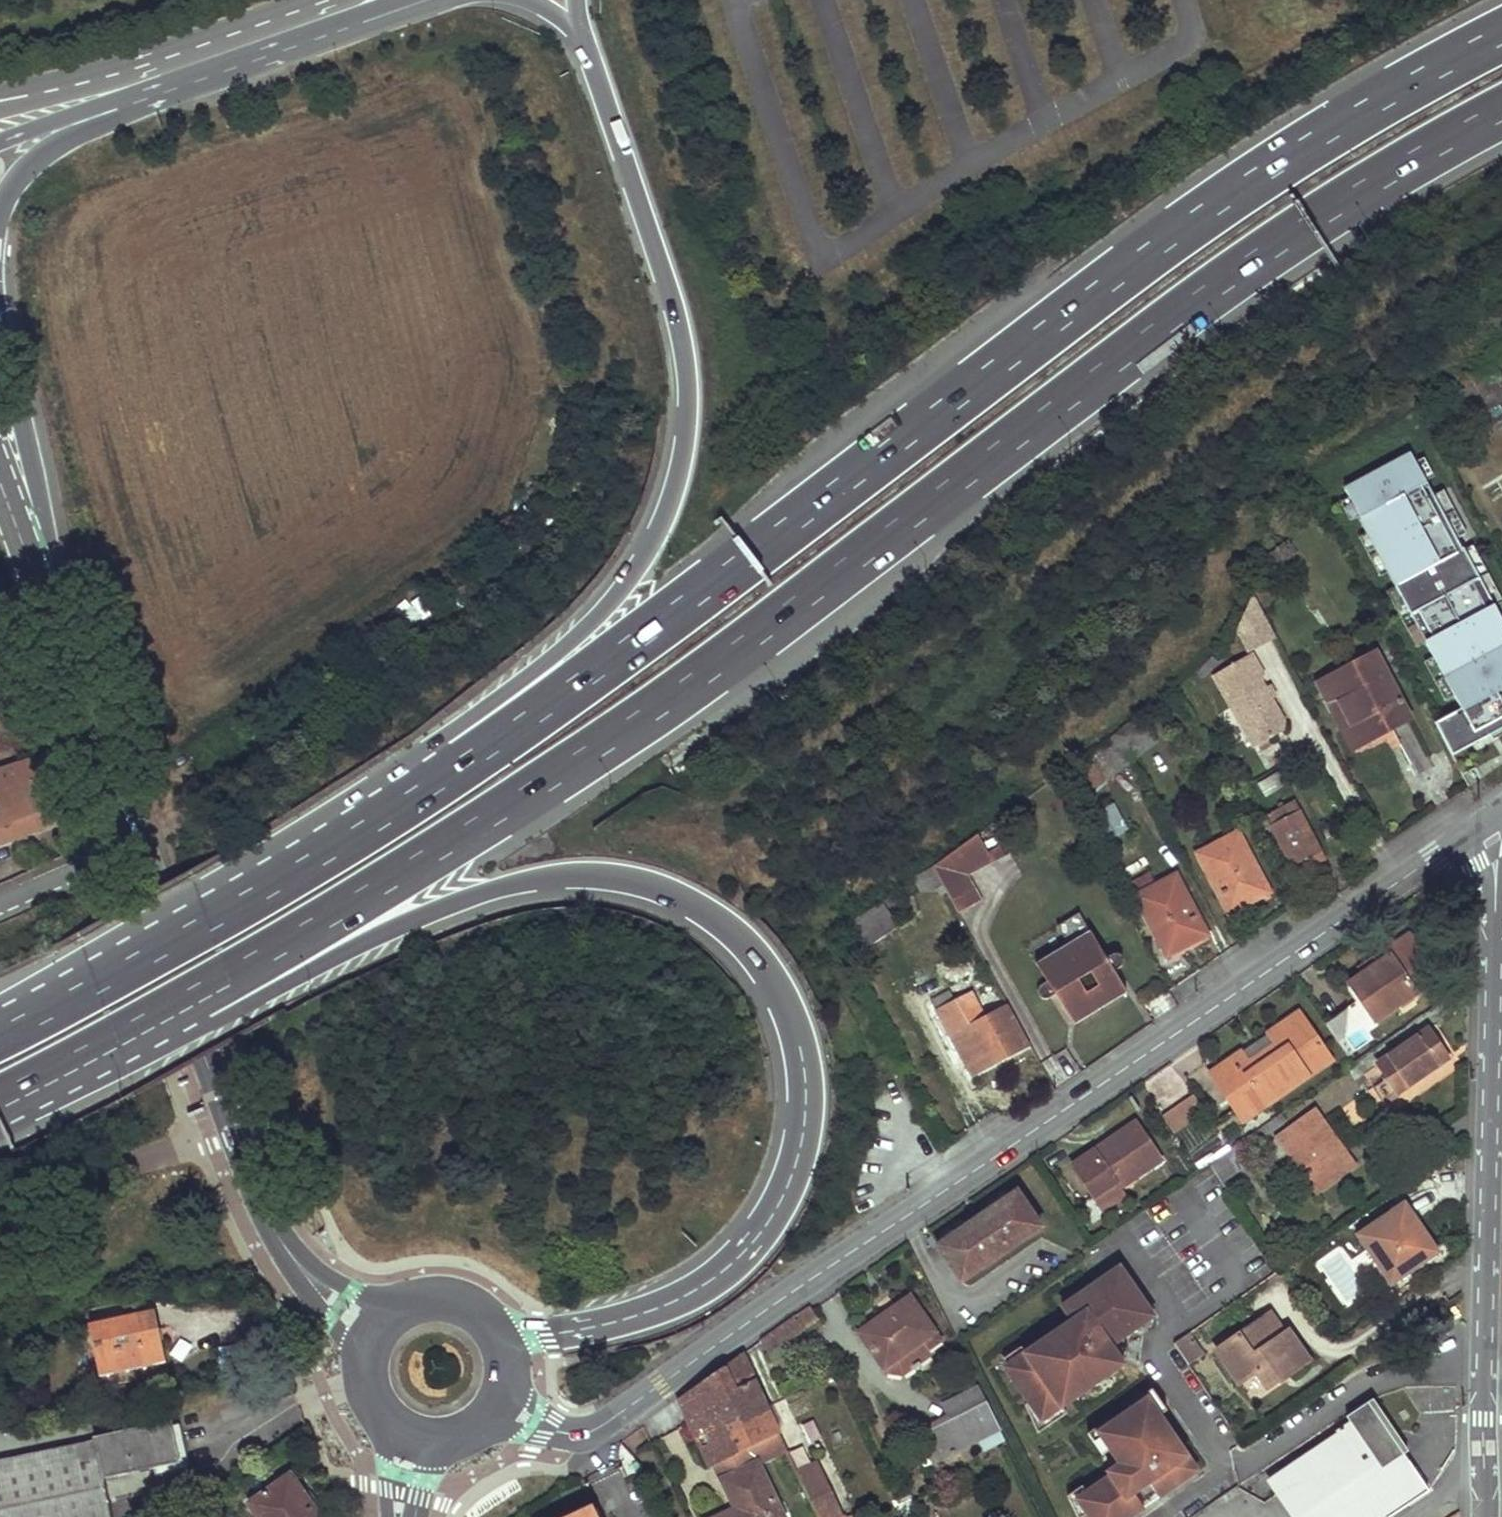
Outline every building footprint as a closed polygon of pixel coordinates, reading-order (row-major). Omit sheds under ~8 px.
[(1491,364),(1480,370),(1488,386),(1498,404),(1501,401),(1501,384),(1491,364)] [(1488,386),(1480,370),(1470,377),(1478,390),(1488,386)] [(1488,386),(1478,390),(1488,408),(1498,404),(1488,386)] [(1452,755),(1501,729),(1501,621),(1501,620),(1494,606),(1464,550),(1463,548),(1461,549),(1456,539),(1446,519),(1439,522),(1432,508),(1448,500),(1443,490),(1433,495),(1425,481),(1415,462),(1411,454),(1344,489),(1349,498),(1359,516),(1368,532),(1389,572),(1396,585),(1395,585),(1395,587),(1426,643),(1433,657),(1454,697),(1461,709),(1435,723),(1452,755)] [(1424,458),(1415,462),(1425,481),(1434,476),(1424,458)] [(1359,516),(1349,498),(1340,502),(1350,521),(1359,516)] [(1466,533),(1448,500),(1432,508),(1439,522),(1446,519),(1456,539),(1466,533)] [(1389,572),(1368,532),(1359,537),(1380,577),(1389,572)] [(1264,557),(1273,568),(1295,554),(1286,542),(1264,557)] [(1494,606),(1501,601),(1501,600),(1473,545),(1464,550),(1494,606)] [(1426,643),(1395,587),(1387,591),(1417,648),(1426,643)] [(1248,597),(1236,630),(1238,634),(1258,615),(1248,597)] [(1258,615),(1238,634),(1246,650),(1270,637),(1258,615)] [(1337,702),(1360,745),(1409,719),(1373,652),(1316,683),(1329,707),(1337,702)] [(1251,655),(1212,677),(1253,747),(1281,730),(1283,722),(1272,704),(1264,688),(1260,682),(1262,675),(1251,655)] [(1454,697),(1433,657),(1424,662),(1445,702),(1454,697)] [(1211,659),(1195,674),(1200,680),(1216,665),(1211,659)] [(1269,685),(1264,688),(1272,704),(1277,700),(1269,685)] [(1337,702),(1329,707),(1351,749),(1360,745),(1337,702)] [(1111,736),(1085,755),(1104,779),(1129,761),(1111,736)] [(13,770),(39,830),(76,816),(54,757),(13,770)] [(13,770),(0,775),(0,846),(39,830),(13,770)] [(1279,773),(1259,785),(1265,796),(1285,784),(1279,773)] [(1266,816),(1291,865),(1308,857),(1312,864),(1323,857),(1293,801),(1266,816)] [(1197,852),(1227,912),(1243,904),(1242,899),(1267,886),(1238,832),(1197,852)] [(976,833),(930,867),(941,885),(945,892),(950,903),(975,889),(968,876),(992,863),(976,833)] [(1308,857),(1291,865),(1295,872),(1312,864),(1308,857)] [(930,867),(912,879),(919,889),(936,890),(935,889),(941,885),(930,867)] [(1137,894),(1164,948),(1188,936),(1191,941),(1207,933),(1175,873),(1137,894)] [(945,892),(941,885),(935,889),(936,890),(939,895),(945,892)] [(1242,899),(1243,904),(1269,891),(1267,886),(1242,899)] [(975,889),(950,903),(957,914),(981,901),(975,889)] [(881,900),(839,927),(856,954),(898,926),(881,900)] [(1065,943),(1033,963),(1043,981),(1036,986),(1035,988),(1035,989),(1034,989),(1034,991),(1035,994),(1036,996),(1040,998),(1044,998),(1051,994),(1070,1025),(1125,992),(1111,970),(1118,966),(1118,965),(1119,965),(1120,961),(1120,958),(1119,956),(1117,954),(1116,953),(1115,953),(1110,953),(1103,957),(1076,912),(1054,925),(1065,943)] [(1188,936),(1164,948),(1167,954),(1191,941),(1188,936)] [(1364,978),(1351,987),(1374,1019),(1435,975),(1409,938),(1387,953),(1391,959),(1364,978)] [(1360,973),(1364,978),(1391,959),(1387,953),(1360,973)] [(1026,1047),(1006,1010),(995,1016),(991,1010),(979,1017),(968,996),(955,1002),(950,992),(931,1001),(971,1077),(1026,1047)] [(1240,1056),(1211,1075),(1236,1110),(1257,1095),(1265,1107),(1329,1061),(1297,1016),(1269,1036),(1280,1052),(1252,1072),(1240,1056)] [(1427,1030),(1376,1061),(1395,1090),(1444,1057),(1427,1030)] [(1169,1106),(1191,1093),(1175,1065),(1152,1078),(1169,1106)] [(1257,1095),(1236,1110),(1244,1121),(1265,1107),(1257,1095)] [(1171,1127),(1203,1116),(1196,1097),(1165,1108),(1171,1127)] [(1313,1106),(1277,1132),(1305,1174),(1342,1148),(1313,1106)] [(1280,1112),(1241,1139),(1248,1147),(1266,1133),(1285,1120),(1280,1112)] [(1120,1190),(1161,1160),(1136,1123),(1072,1167),(1093,1198),(1115,1183),(1120,1190)] [(1241,1139),(1235,1143),(1241,1152),(1248,1147),(1241,1139)] [(1235,1143),(1207,1163),(1221,1182),(1239,1169),(1234,1161),(1243,1154),(1241,1152),(1235,1143)] [(1342,1148),(1305,1174),(1316,1190),(1354,1165),(1342,1148)] [(1124,1196),(1120,1190),(1115,1183),(1093,1198),(1102,1211),(1124,1196)] [(960,1281),(1041,1228),(1017,1192),(937,1244),(960,1281)] [(1405,1198),(1398,1203),(1412,1221),(1418,1217),(1405,1198)] [(1398,1203),(1355,1233),(1378,1266),(1384,1261),(1396,1279),(1432,1255),(1428,1250),(1436,1244),(1418,1217),(1412,1221),(1398,1203)] [(1436,1244),(1428,1250),(1432,1255),(1440,1250),(1436,1244)] [(1384,1261),(1378,1266),(1390,1284),(1396,1279),(1384,1261)] [(1152,1315),(1118,1265),(1099,1278),(1104,1285),(1094,1291),(1089,1285),(1067,1300),(1077,1315),(1071,1320),(1051,1333),(1055,1338),(1045,1345),(1041,1339),(1024,1352),(1005,1365),(1013,1383),(1017,1380),(1029,1400),(1042,1417),(1061,1404),(1056,1398),(1085,1378),(1090,1385),(1122,1362),(1110,1345),(1152,1315)] [(1099,1278),(1089,1285),(1094,1291),(1104,1285),(1099,1278)] [(857,1333),(881,1368),(885,1373),(899,1377),(910,1369),(911,1371),(917,1368),(915,1366),(927,1358),(923,1352),(937,1343),(906,1297),(857,1333)] [(1077,1315),(1067,1300),(1060,1305),(1071,1320),(1077,1315)] [(816,1322),(807,1309),(798,1315),(796,1313),(774,1329),(781,1344),(816,1322)] [(1271,1313),(1219,1349),(1241,1382),(1254,1371),(1267,1387),(1284,1375),(1281,1371),(1304,1355),(1306,1359),(1308,1358),(1288,1330),(1285,1332),(1271,1313)] [(155,1315),(90,1327),(100,1379),(165,1366),(155,1315)] [(766,1354),(781,1344),(774,1329),(758,1340),(766,1354)] [(1051,1333),(1041,1339),(1045,1345),(1055,1338),(1051,1333)] [(1186,1333),(1174,1341),(1189,1363),(1201,1355),(1186,1333)] [(1001,1358),(1005,1365),(1024,1352),(1020,1345),(1001,1358)] [(740,1353),(677,1398),(679,1402),(710,1467),(715,1464),(734,1455),(721,1427),(765,1407),(740,1353)] [(1281,1371),(1284,1375),(1291,1370),(1306,1359),(1304,1355),(1281,1371)] [(1056,1398),(1061,1404),(1090,1385),(1085,1378),(1056,1398)] [(940,1404),(948,1422),(914,1439),(929,1467),(971,1447),(1002,1431),(987,1402),(978,1384),(940,1404)] [(1151,1387),(1144,1392),(1147,1397),(1159,1414),(1167,1409),(1151,1387)] [(1127,1404),(1130,1408),(1147,1397),(1144,1392),(1127,1404)] [(1197,1469),(1189,1458),(1183,1463),(1177,1455),(1184,1450),(1159,1414),(1147,1397),(1130,1408),(1113,1420),(1097,1431),(1108,1448),(1113,1455),(1121,1450),(1126,1458),(1119,1463),(1109,1469),(1111,1473),(1114,1478),(1102,1486),(1099,1481),(1085,1491),(1074,1498),(1085,1514),(1087,1516),(1126,1516),(1143,1506),(1133,1492),(1147,1482),(1157,1496),(1197,1469)] [(1042,1417),(1029,1400),(1023,1404),(1036,1432),(1066,1411),(1061,1404),(1042,1417)] [(1277,1491),(1294,1516),(1386,1516),(1394,1512),(1367,1472),(1401,1448),(1372,1406),(1337,1429),(1345,1442),(1277,1491)] [(765,1407),(721,1427),(734,1455),(777,1434),(765,1407)] [(1097,1431),(1113,1420),(1109,1415),(1086,1431),(1101,1453),(1108,1448),(1097,1431)] [(0,1478),(0,1516),(110,1516),(103,1481),(178,1467),(170,1426),(95,1440),(96,1445),(99,1460),(0,1478)] [(1345,1442),(1337,1429),(1267,1476),(1277,1491),(1345,1442)] [(715,1464),(736,1507),(738,1511),(724,1516),(784,1516),(759,1467),(787,1453),(777,1434),(734,1455),(715,1464)] [(0,1462),(0,1478),(99,1460),(96,1445),(0,1462)] [(1401,1448),(1367,1472),(1394,1512),(1428,1489),(1401,1448)] [(1121,1450),(1113,1455),(1119,1463),(1126,1458),(1121,1450)] [(1189,1458),(1184,1450),(1177,1455),(1183,1463),(1189,1458)] [(796,1472),(818,1516),(838,1516),(813,1464),(796,1472)] [(1111,1473),(1099,1481),(1102,1486),(1114,1478),(1111,1473)] [(250,1504),(259,1516),(318,1516),(310,1506),(313,1504),(293,1475),(250,1504)] [(904,1482),(889,1488),(897,1504),(911,1498),(904,1482)] [(1085,1491),(1080,1484),(1064,1495),(1075,1516),(1079,1516),(1085,1514),(1074,1498),(1085,1491)] [(738,1511),(736,1507),(713,1516),(724,1516),(738,1511)]
